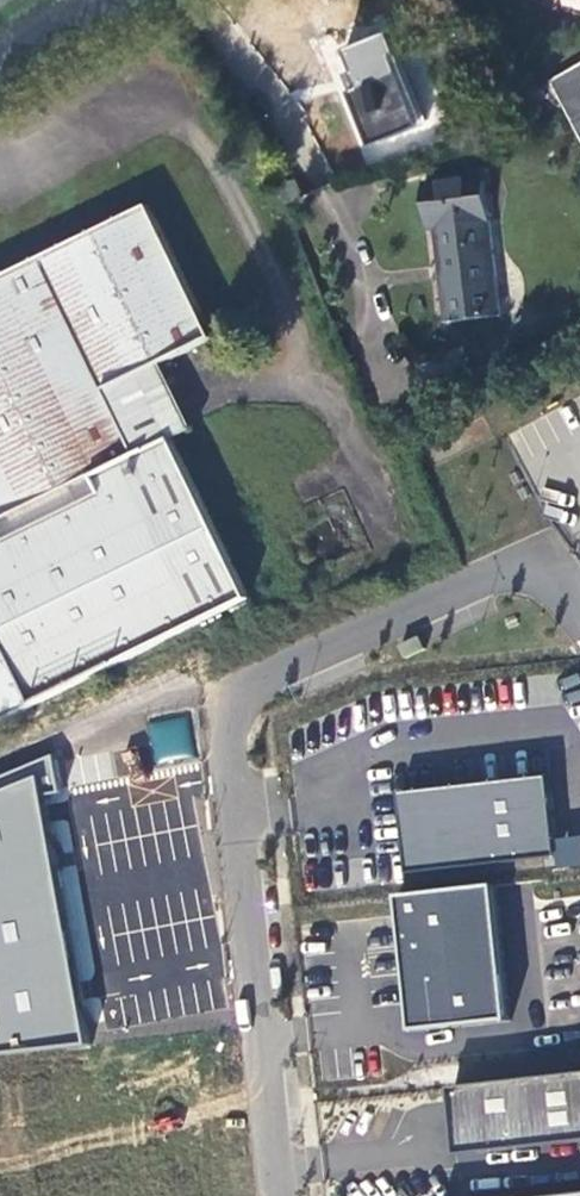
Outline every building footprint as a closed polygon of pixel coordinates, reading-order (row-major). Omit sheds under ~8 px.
[(389,29),(345,47),(355,67),(343,76),(372,140),(419,124),(392,55),(398,53),(389,29)] [(549,85),(579,141),(579,67),(549,85)] [(447,324),(499,317),(484,178),(424,187),(430,234),(435,233),(447,324)] [(251,604),(171,442),(140,459),(106,393),(162,367),(215,342),(153,210),(0,283),(0,727),(251,604)] [(140,459),(171,442),(193,431),(162,367),(106,393),(140,459)] [(554,775),(404,791),(412,870),(563,854),(554,775)] [(76,1042),(42,794),(55,792),(54,780),(0,788),(0,1052),(76,1042)] [(402,1028),(500,1019),(488,884),(390,893),(402,1028)] [(452,1091),(459,1159),(579,1146),(579,1077),(452,1091)]
